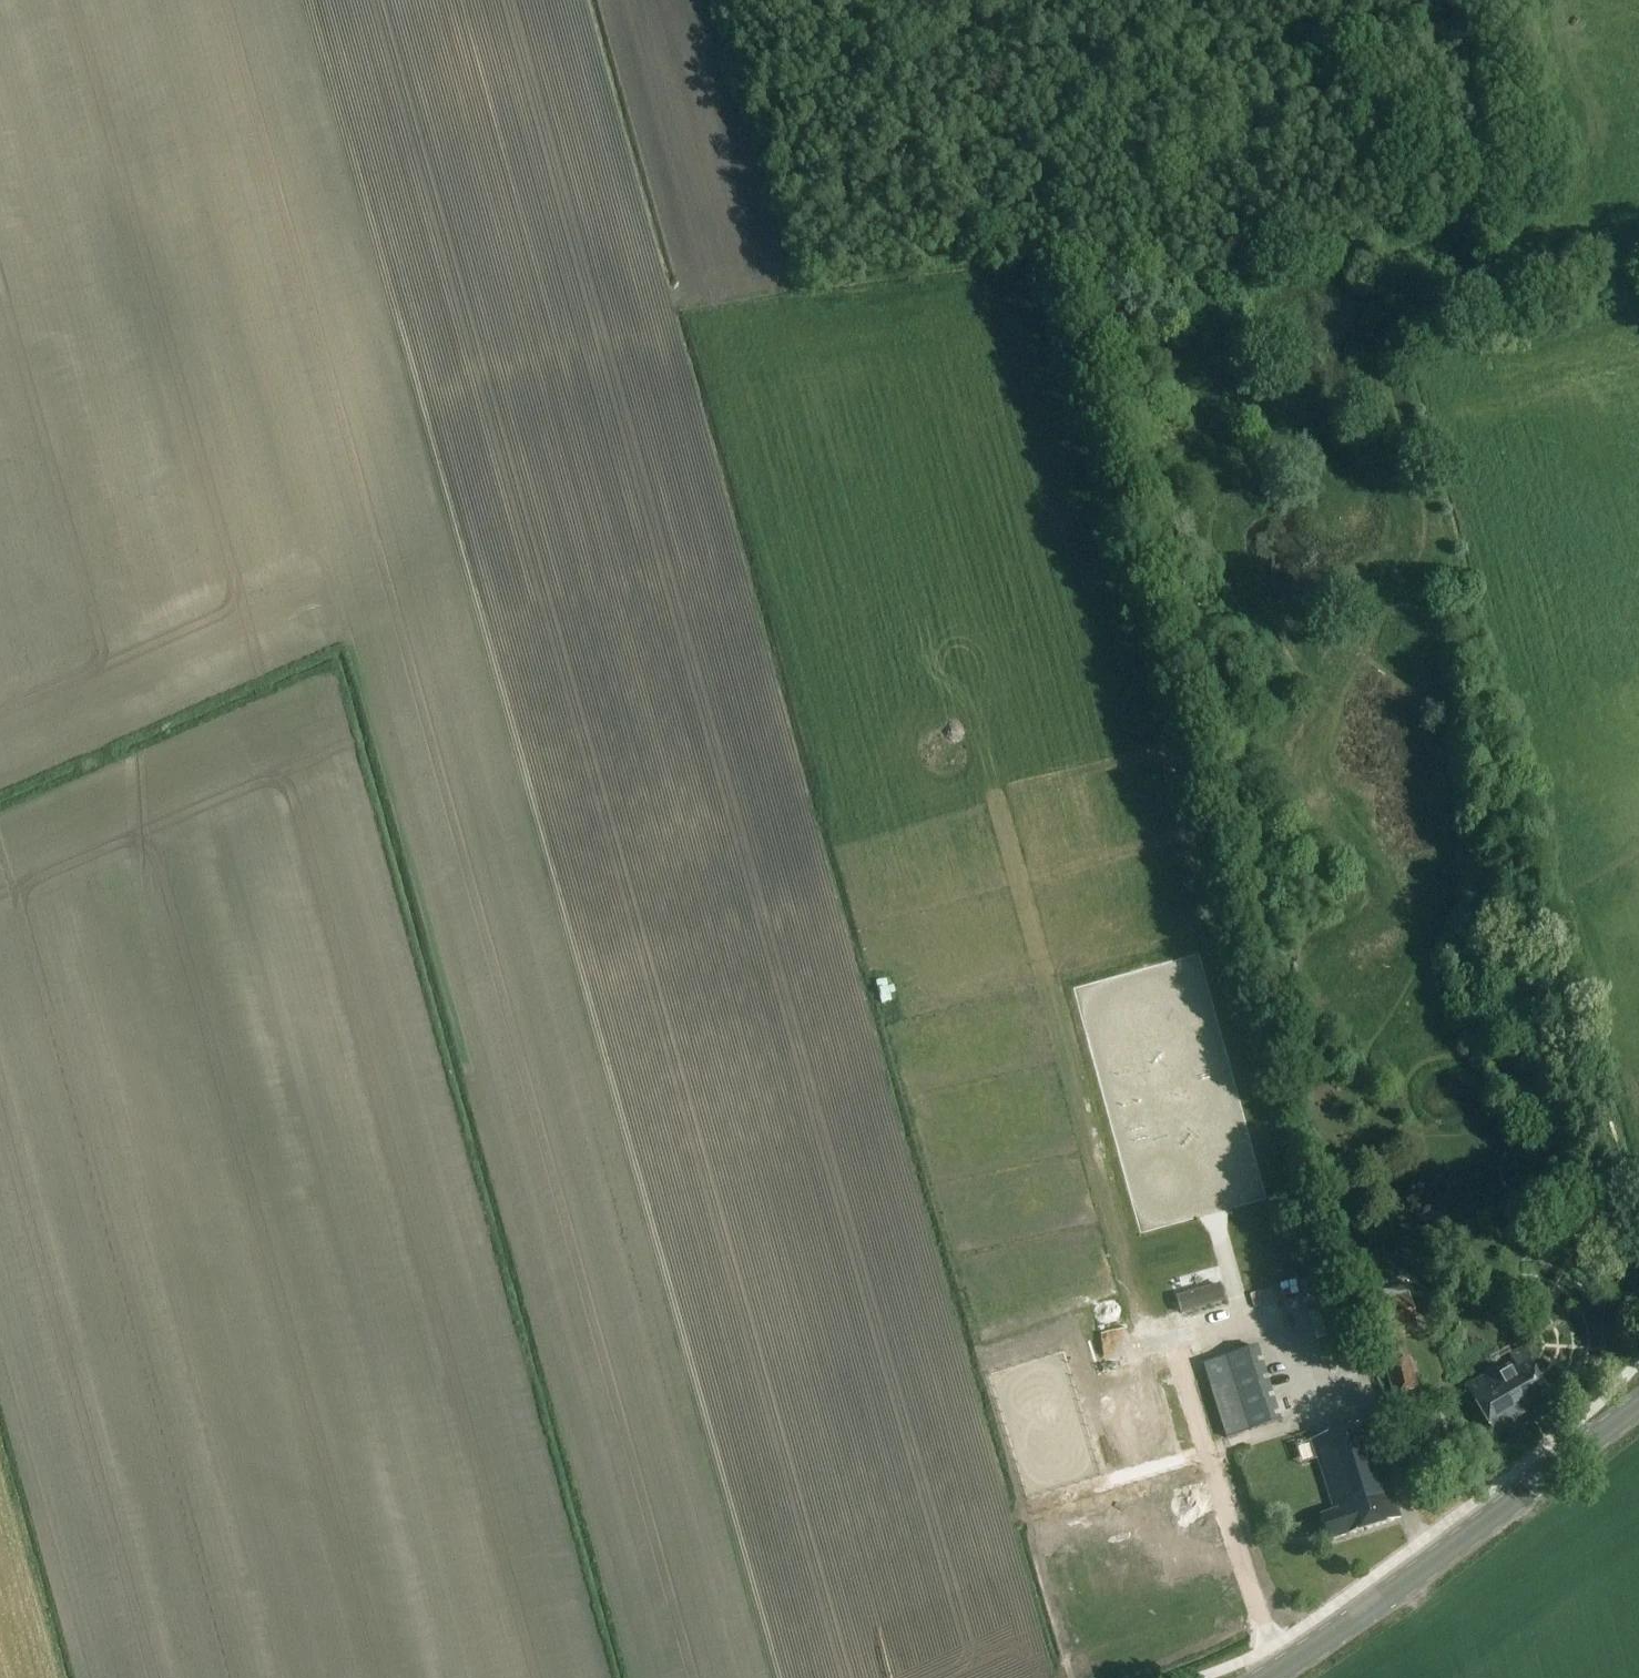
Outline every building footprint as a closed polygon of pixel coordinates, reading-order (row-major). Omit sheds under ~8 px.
[(1180,1315),(1225,1302),(1220,1285),(1175,1298),(1180,1315)] [(1370,1296),(1380,1339),(1418,1330),(1408,1287),(1370,1296)] [(1295,1288),(1251,1312),(1266,1341),(1311,1318),(1295,1288)] [(1192,1344),(1189,1330),(1174,1333),(1177,1347),(1192,1344)] [(1399,1337),(1378,1342),(1392,1396),(1417,1390),(1409,1357),(1404,1358),(1399,1337)] [(1547,1393),(1523,1351),(1512,1358),(1517,1367),(1499,1378),(1497,1374),(1470,1390),(1498,1437),(1547,1407),(1541,1397),(1547,1393)] [(1147,1365),(1105,1378),(1132,1467),(1175,1454),(1147,1365)] [(1265,1370),(1233,1380),(1249,1431),(1281,1421),(1265,1370)] [(1332,1544),(1402,1523),(1374,1428),(1318,1444),(1340,1518),(1326,1522),(1332,1544)] [(1304,1537),(1282,1544),(1285,1553),(1307,1546),(1304,1537)]
